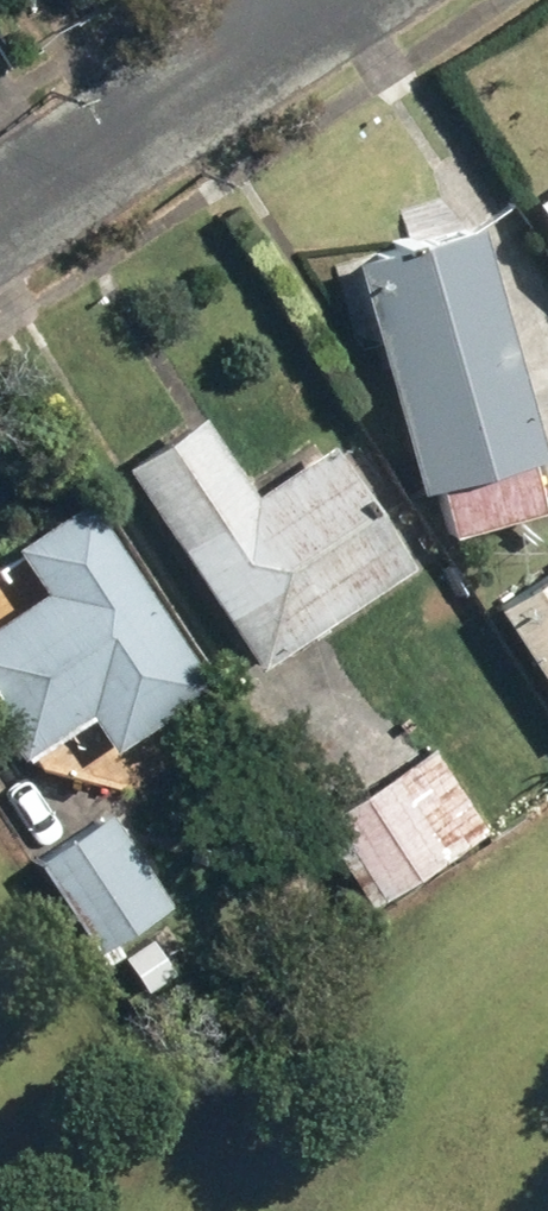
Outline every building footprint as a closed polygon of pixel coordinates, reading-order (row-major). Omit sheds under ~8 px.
[(518,214),(547,257),(547,193),(518,214)] [(438,538),(533,514),(465,240),(343,270),(401,501),(427,495),(438,538)] [(183,415),(106,469),(250,676),(397,573),(309,447),(252,486),(236,463),(222,472),(183,415)] [(75,506),(0,551),(0,571),(21,606),(0,619),(0,770),(72,727),(93,761),(193,700),(75,506)] [(483,623),(547,718),(547,578),(483,623)] [(485,831),(432,751),(311,830),(364,911),(485,831)] [(186,953),(101,823),(27,871),(91,969),(122,948),(143,981),(186,953)]
